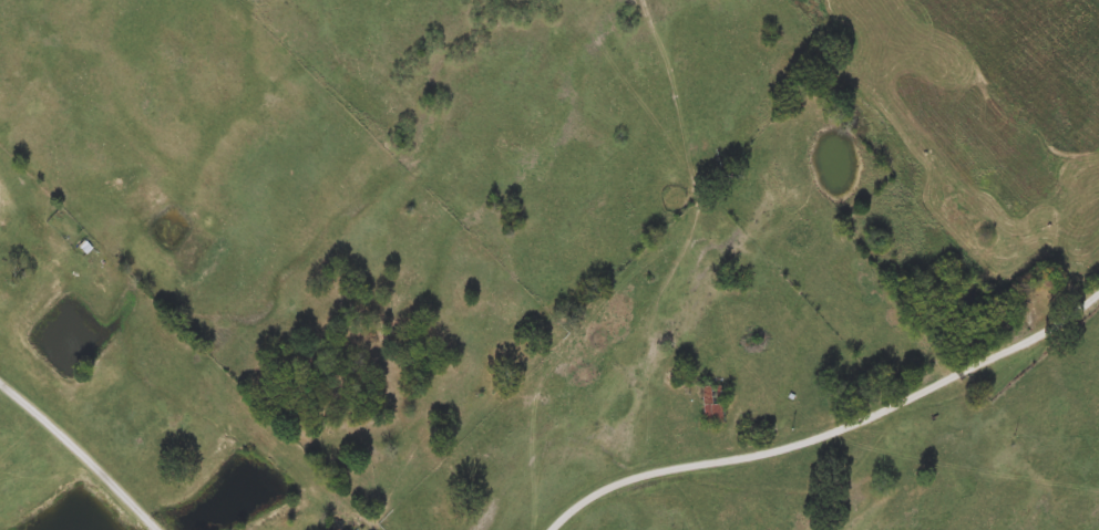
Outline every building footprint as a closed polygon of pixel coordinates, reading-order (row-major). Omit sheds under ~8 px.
[(720,387),(726,423),(707,425),(701,389),(720,387)]
